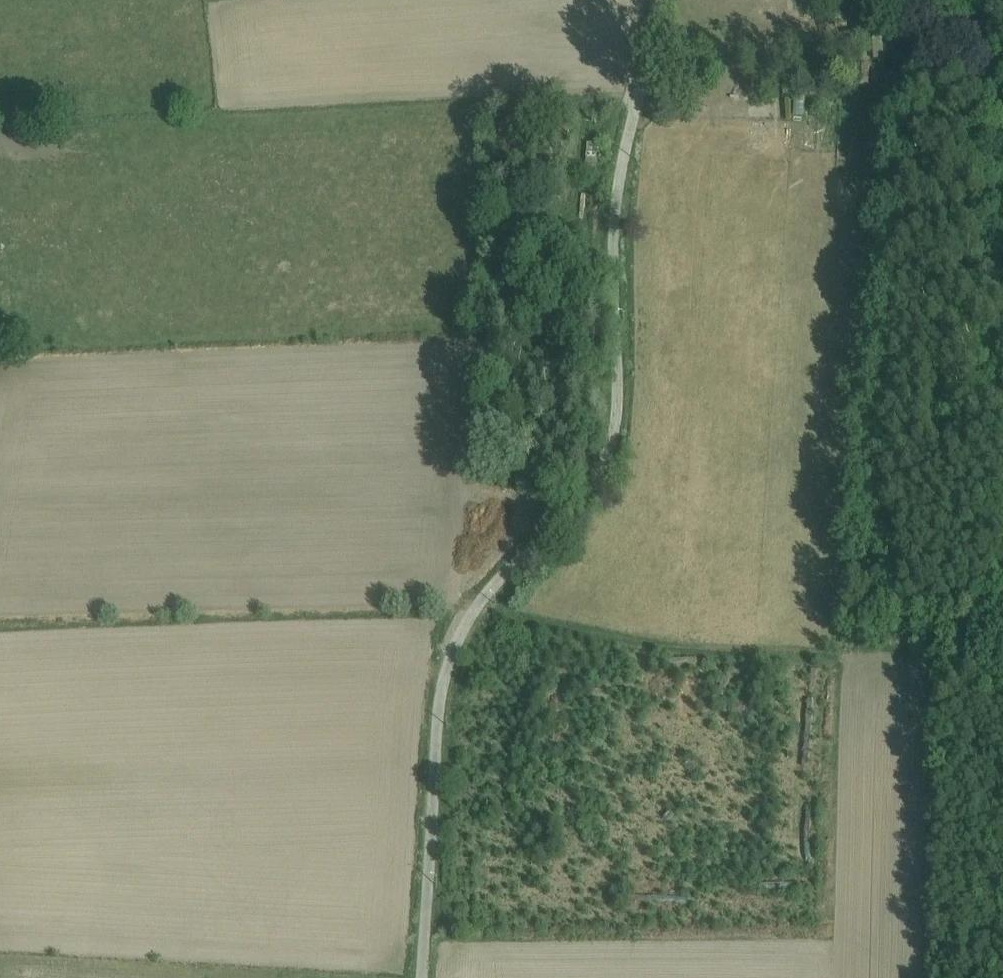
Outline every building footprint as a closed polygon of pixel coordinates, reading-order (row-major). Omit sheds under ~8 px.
[(837,43),(823,45),(825,59),(839,57),(837,43)] [(852,68),(851,88),(861,88),(863,69),(852,68)] [(795,101),(794,119),(805,119),(805,101),(795,101)]
